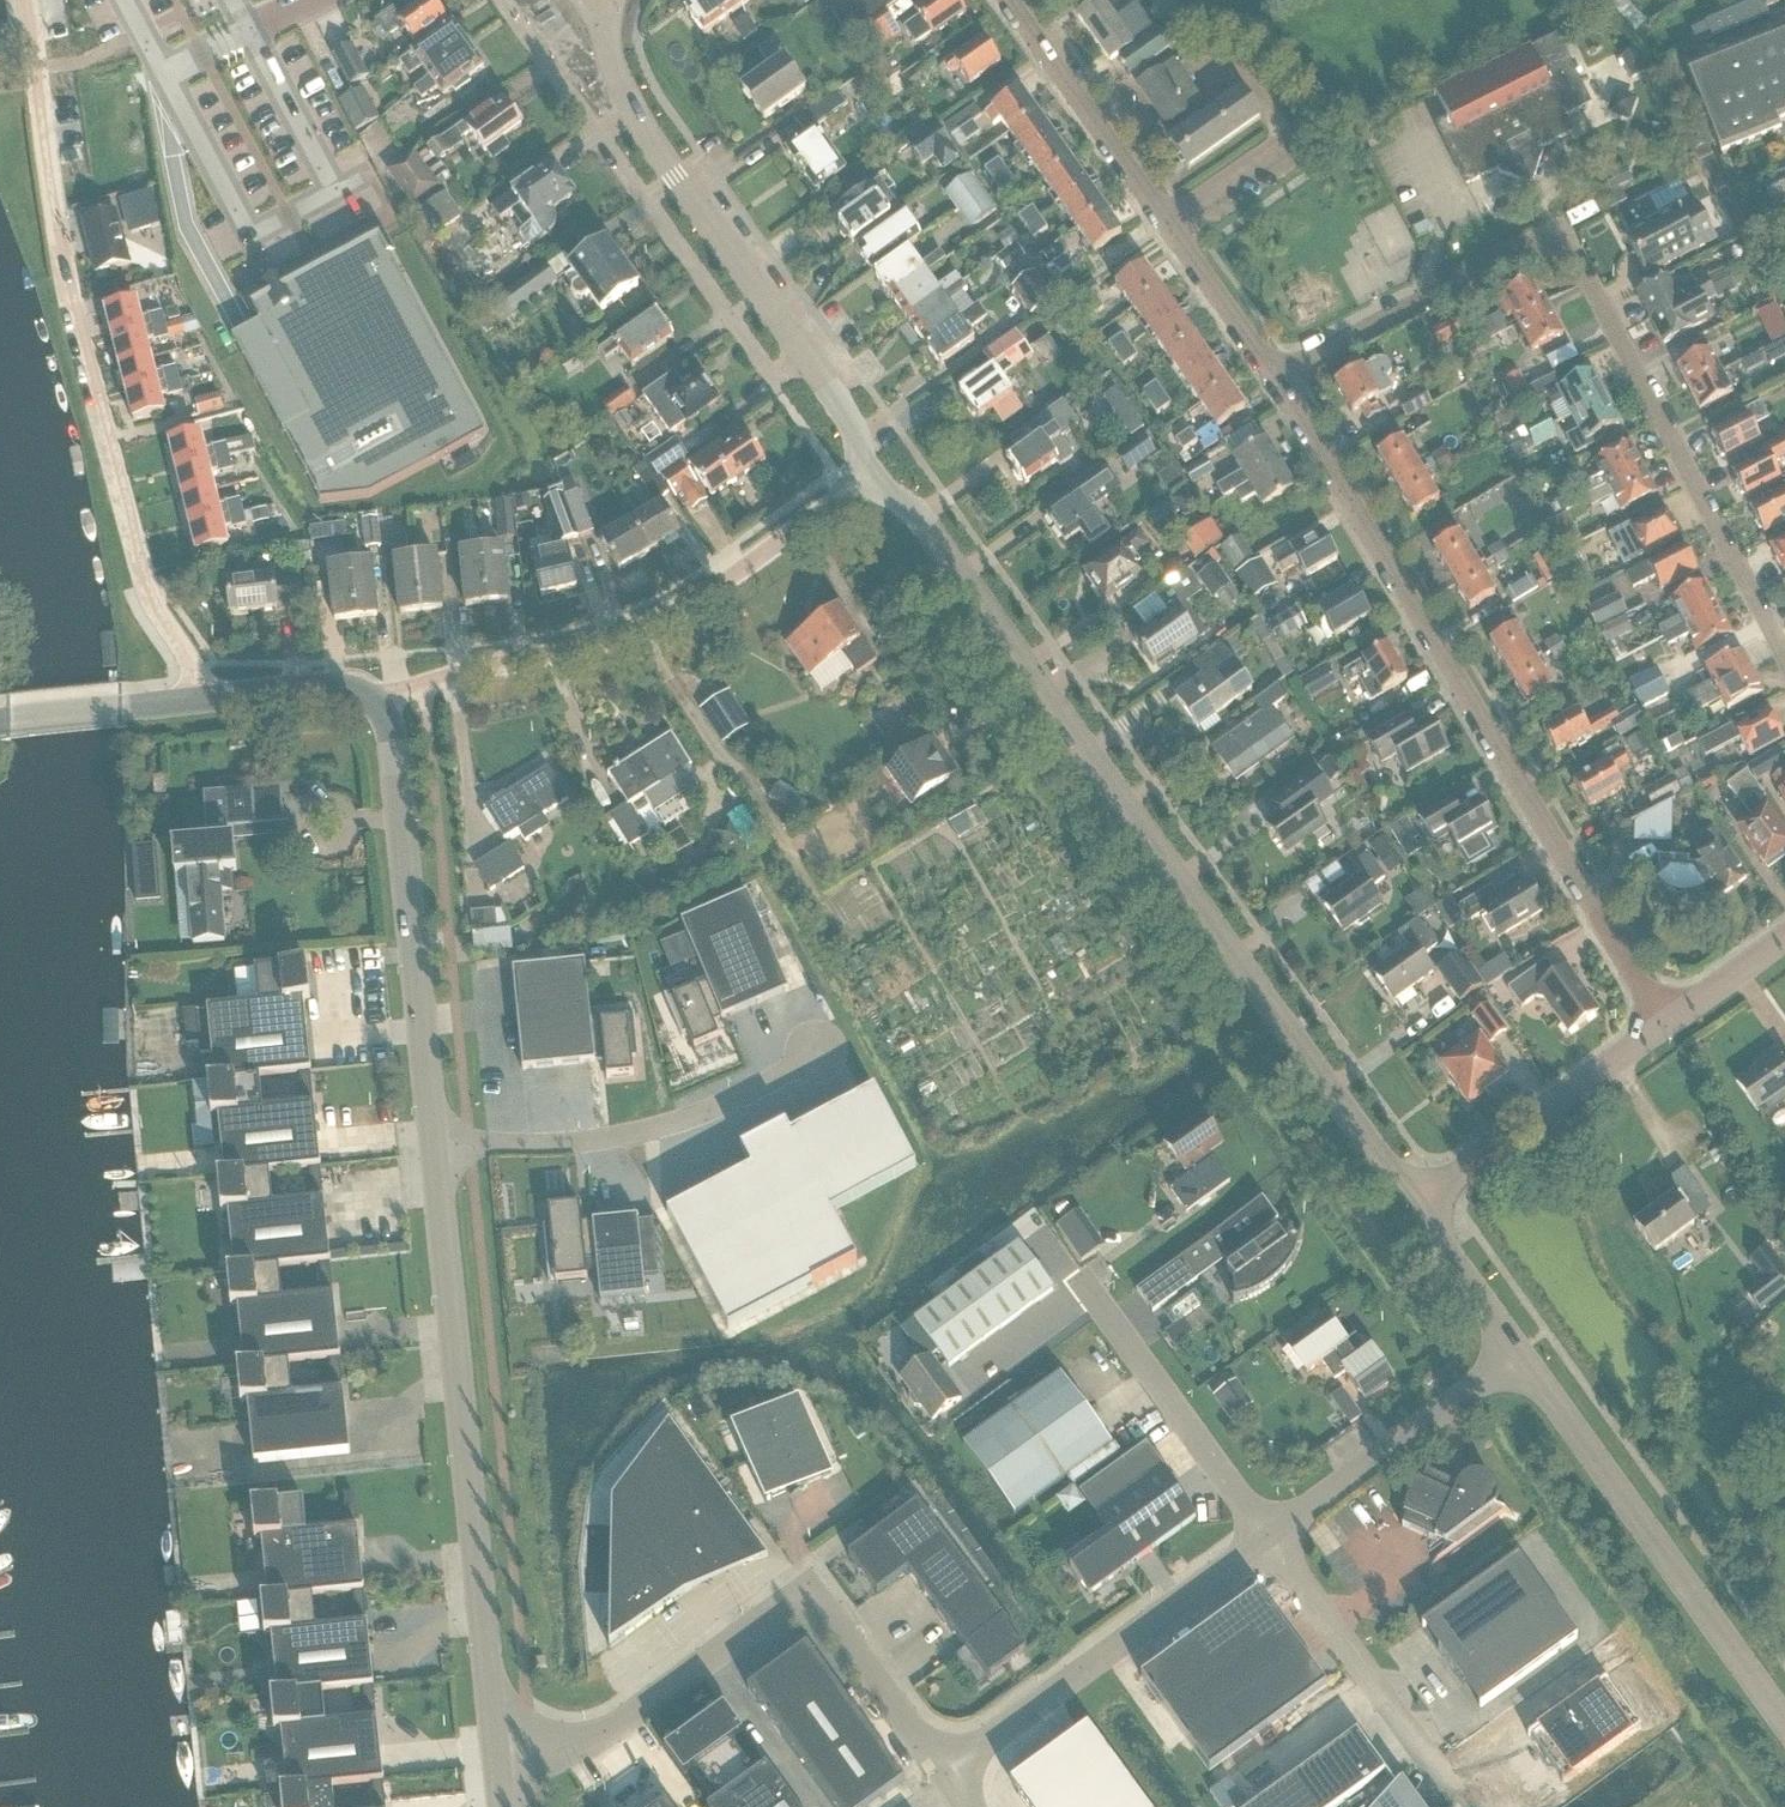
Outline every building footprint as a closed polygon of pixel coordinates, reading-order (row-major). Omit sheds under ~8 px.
[(4,30),(8,30),(4,0),(0,0),(0,60),(8,59),(4,30)] [(432,0),(425,0),(398,19),(393,11),(376,23),(387,37),(402,26),(415,45),(447,22),(445,19),(446,15),(441,8),(438,9),(432,0)] [(686,10),(704,34),(751,0),(699,0),(686,10)] [(873,20),(859,0),(850,0),(844,4),(860,28),(873,20)] [(877,0),(859,0),(873,20),(885,11),(877,0)] [(896,0),(877,0),(885,11),(898,3),(896,0)] [(919,16),(904,27),(917,46),(966,12),(958,0),(927,0),(914,9),(919,16)] [(1078,14),(1110,59),(1133,43),(1138,40),(1150,31),(1152,30),(1134,4),(1115,17),(1103,0),(1098,0),(1078,14)] [(1767,13),(1765,9),(1784,0),(1758,0),(1742,7),(1749,22),(1767,13)] [(844,4),(832,12),(848,37),(860,28),(844,4)] [(878,51),(901,35),(886,13),(862,30),(878,51)] [(1694,47),(1732,31),(1725,13),(1695,25),(1690,38),(1694,47)] [(438,61),(466,42),(453,24),(447,28),(445,25),(433,33),(433,39),(400,62),(409,74),(420,66),(428,77),(430,77),(442,68),(438,61)] [(1154,36),(1121,60),(1131,75),(1177,42),(1168,30),(1166,27),(1164,29),(1154,36)] [(1689,71),(1703,108),(1722,155),(1779,132),(1776,124),(1777,124),(1784,120),(1784,28),(1770,34),(1772,38),(1741,50),(1689,71)] [(1591,104),(1557,36),(1471,79),(1469,76),(1433,93),(1434,95),(1436,94),(1448,120),(1437,126),(1466,185),(1497,169),(1500,174),(1523,182),(1524,178),(1531,175),(1535,176),(1543,153),(1540,148),(1572,133),(1564,117),(1591,104)] [(1000,61),(984,37),(957,56),(956,55),(944,63),(951,73),(958,68),(969,83),(1000,61)] [(742,88),(764,119),(805,90),(778,52),(782,49),(775,38),(758,50),(771,68),(742,88)] [(430,77),(428,77),(428,78),(414,88),(420,97),(432,89),(431,87),(434,85),(443,97),(453,89),(456,92),(470,82),(468,79),(484,67),(466,42),(438,61),(442,68),(430,77)] [(350,87),(370,76),(354,44),(333,54),(350,87)] [(912,88),(937,70),(927,57),(903,74),(912,88)] [(1205,118),(1198,108),(1197,106),(1204,101),(1175,60),(1139,85),(1164,122),(1155,129),(1160,136),(1166,145),(1170,143),(1188,168),(1260,118),(1242,92),(1205,118)] [(355,131),(379,118),(363,88),(340,101),(355,131)] [(992,124),(1000,119),(1008,131),(1036,111),(1020,88),(985,113),(992,124)] [(1615,90),(1612,107),(1634,111),(1637,94),(1615,90)] [(815,191),(845,170),(817,129),(848,107),(836,91),(795,120),(806,136),(786,150),(815,191)] [(437,142),(448,156),(463,145),(459,140),(469,133),(484,153),(486,152),(494,162),(510,150),(503,140),(522,126),(520,123),(520,118),(515,111),(511,111),(508,108),(507,107),(502,100),(477,118),(476,116),(464,125),(463,124),(437,142)] [(975,104),(945,125),(952,136),(953,135),(959,131),(973,121),(982,114),(975,104)] [(1036,111),(1008,131),(1026,156),(1064,129),(1062,127),(1052,134),(1036,111)] [(973,121),(959,131),(966,143),(980,132),(973,121)] [(960,160),(938,127),(910,145),(923,165),(936,157),(945,170),(960,160)] [(1064,129),(1026,156),(1042,180),(1070,160),(1056,139),(1066,132),(1064,129)] [(440,161),(448,156),(437,142),(400,168),(391,175),(412,204),(421,197),(451,176),(440,161)] [(1707,145),(1694,152),(1699,162),(1712,155),(1707,145)] [(992,180),(1006,170),(998,159),(985,169),(992,180)] [(1070,160),(1042,180),(1059,203),(1097,176),(1095,174),(1085,181),(1070,160)] [(556,213),(553,210),(572,196),(570,193),(571,188),(566,182),(561,180),(551,167),(492,209),(501,220),(512,213),(524,230),(520,233),(529,245),(552,229),(555,226),(556,223),(557,221),(557,217),(556,213)] [(1604,177),(1611,190),(1632,181),(1626,167),(1604,177)] [(1006,170),(992,180),(999,190),(1013,181),(1006,170)] [(1784,193),(1784,173),(1777,176),(1783,194),(1784,193)] [(961,208),(982,193),(972,179),(969,175),(949,189),(961,208)] [(1097,176),(1059,203),(1077,228),(1105,209),(1088,186),(1099,178),(1097,176)] [(897,208),(878,182),(869,189),(868,188),(835,212),(842,221),(839,224),(841,227),(839,233),(844,239),(850,239),(852,243),(890,215),(889,214),(897,208)] [(130,232),(161,224),(152,191),(121,199),(130,232)] [(438,232),(461,216),(445,192),(422,208),(438,232)] [(982,193),(961,208),(974,226),(995,211),(992,206),(982,193)] [(1734,199),(1722,206),(1737,235),(1747,230),(1734,199)] [(1646,276),(1715,240),(1696,202),(1626,239),(1646,276)] [(1018,217),(1025,227),(1039,217),(1031,207),(1018,217)] [(1093,251),(1121,232),(1105,209),(1077,228),(1093,251)] [(96,272),(129,263),(116,212),(83,221),(96,272)] [(871,270),(919,236),(903,213),(856,246),(860,252),(859,253),(871,270)] [(1039,217),(1025,227),(1033,238),(1047,229),(1039,217)] [(996,237),(1005,251),(1020,241),(1011,227),(996,237)] [(233,337),(232,338),(320,503),(370,497),(486,434),(384,244),(380,236),(364,245),(319,269),(295,282),(287,286),(285,283),(274,289),(264,294),(266,298),(259,301),(251,306),(249,307),(248,307),(257,324),(245,331),(233,337)] [(627,271),(606,242),(569,268),(580,282),(573,287),(572,292),(576,297),(583,298),(588,294),(602,312),(638,287),(635,283),(637,279),(631,271),(627,271)] [(1005,271),(1025,257),(1016,244),(996,258),(1005,271)] [(892,297),(925,273),(944,259),(939,251),(919,265),(908,250),(875,274),(888,292),(889,292),(892,297)] [(1066,255),(1052,265),(1060,275),(1073,265),(1066,255)] [(1133,308),(1161,288),(1143,264),(1115,283),(1133,308)] [(499,325),(557,283),(546,268),(487,310),(499,325)] [(1031,315),(1055,298),(1036,271),(1012,288),(1031,315)] [(908,319),(961,281),(955,274),(936,288),(925,273),(892,297),(908,319)] [(1705,274),(1687,284),(1688,286),(1693,294),(1697,292),(1711,285),(1705,274)] [(1717,295),(1736,286),(1731,274),(1711,285),(1697,292),(1703,303),(1717,295)] [(1693,295),(1693,294),(1688,286),(1675,293),(1666,276),(1637,291),(1651,317),(1693,295)] [(1532,309),(1546,302),(1534,279),(1497,298),(1507,316),(1512,314),(1516,323),(1535,313),(1532,309)] [(925,342),(958,318),(947,303),(966,289),(961,281),(908,319),(925,342)] [(1089,318),(1104,308),(1096,296),(1101,293),(1092,281),(1072,295),(1089,318)] [(1151,334),(1179,314),(1189,307),(1186,302),(1176,309),(1161,288),(1133,308),(1151,334)] [(1693,295),(1651,317),(1664,343),(1711,318),(1703,303),(1697,292),(1693,294),(1693,295)] [(113,338),(166,325),(162,311),(147,315),(147,317),(140,318),(136,301),(105,309),(113,338)] [(1535,313),(1516,323),(1531,351),(1563,335),(1546,302),(1532,309),(1535,313)] [(958,318),(925,342),(929,348),(928,348),(941,366),(974,342),(963,327),(968,323),(972,328),(987,317),(978,305),(958,319),(958,318)] [(633,367),(674,338),(671,334),(673,329),(667,322),(662,321),(654,311),(600,351),(606,360),(620,350),(633,367)] [(1500,313),(1490,319),(1497,333),(1508,328),(1500,313)] [(1166,355),(1194,335),(1179,314),(1151,334),(1166,355)] [(1447,322),(1453,334),(1470,326),(1464,314),(1447,322)] [(1437,343),(1453,334),(1447,322),(1431,331),(1437,343)] [(1769,331),(1775,343),(1784,338),(1784,326),(1784,324),(1769,331)] [(119,365),(150,357),(146,341),(153,339),(154,341),(169,337),(166,325),(113,338),(119,365)] [(1002,425),(1024,409),(1014,394),(1002,377),(1034,355),(1017,331),(985,353),(995,368),(960,392),(968,404),(967,409),(973,416),(977,417),(978,419),(992,410),(1002,425)] [(1117,357),(1131,348),(1122,335),(1108,344),(1117,357)] [(1181,377),(1209,357),(1194,335),(1166,355),(1181,377)] [(1131,348),(1117,357),(1123,365),(1136,356),(1131,348)] [(1688,388),(1721,371),(1709,349),(1677,366),(1688,388)] [(1200,403),(1228,384),(1213,362),(1223,354),(1219,350),(1209,357),(1181,377),(1200,403)] [(568,375),(583,365),(574,352),(559,362),(568,375)] [(1744,359),(1742,360),(1748,371),(1764,363),(1758,352),(1756,353),(1744,359)] [(126,392),(179,379),(176,367),(161,371),(162,372),(154,374),(150,357),(119,365),(126,392)] [(1392,390),(1385,377),(1387,374),(1389,371),(1390,367),(1386,360),(1381,359),(1377,359),(1373,360),(1333,384),(1351,413),(1359,408),(1366,420),(1379,412),(1372,400),(1377,397),(1390,389),(1390,390),(1392,390)] [(1572,414),(1606,397),(1592,370),(1546,394),(1552,406),(1564,400),(1572,414)] [(1721,371),(1688,388),(1700,410),(1732,393),(1721,371)] [(1513,395),(1525,389),(1525,388),(1518,372),(1505,378),(1513,395)] [(682,385),(674,373),(643,395),(670,434),(718,400),(716,397),(718,395),(710,384),(708,385),(700,374),(684,386),(682,385)] [(1525,389),(1531,401),(1560,386),(1554,374),(1525,388),(1525,389)] [(179,379),(126,392),(133,421),(164,413),(160,396),(167,394),(168,396),(183,392),(179,379)] [(1148,401),(1161,392),(1155,383),(1142,392),(1148,401)] [(1228,384),(1200,403),(1217,427),(1245,408),(1228,384)] [(1407,417),(1432,402),(1423,386),(1398,401),(1407,417)] [(611,416),(635,399),(626,387),(602,404),(611,416)] [(1143,427),(1116,388),(1103,397),(1110,406),(1131,436),(1143,427)] [(1161,392),(1148,401),(1157,413),(1170,404),(1161,392)] [(199,415),(223,408),(219,394),(195,400),(199,415)] [(1606,397),(1572,414),(1580,430),(1567,437),(1575,453),(1603,439),(1600,434),(1620,423),(1606,397)] [(1725,459),(1760,440),(1753,426),(1768,418),(1759,401),(1743,410),(1746,415),(1712,433),(1718,444),(1716,447),(1721,456),(1724,457),(1725,459)] [(1060,466),(1073,457),(1060,438),(1077,426),(1062,404),(1035,424),(1041,433),(1006,458),(1015,470),(1013,475),(1017,480),(1022,479),(1025,484),(1057,461),(1060,466)] [(1528,437),(1550,426),(1544,415),(1497,439),(1503,450),(1528,437)] [(1550,426),(1528,437),(1533,446),(1555,435),(1550,426)] [(1183,451),(1197,441),(1190,430),(1175,440),(1183,451)] [(177,471),(230,458),(226,443),(211,447),(211,449),(204,451),(200,434),(169,441),(177,471)] [(1129,472),(1157,453),(1143,434),(1115,453),(1129,472)] [(252,435),(227,442),(231,456),(256,450),(252,435)] [(765,461),(746,435),(726,449),(720,440),(688,463),(712,496),(731,483),(732,484),(765,461)] [(1397,488),(1428,469),(1423,460),(1416,464),(1402,439),(1377,454),(1397,488)] [(656,477),(685,456),(677,445),(673,440),(644,461),(647,465),(656,477)] [(1236,491),(1280,465),(1266,440),(1235,458),(1244,474),(1218,489),(1224,499),(1236,491)] [(1780,479),(1772,464),(1784,458),(1784,440),(1761,452),(1764,459),(1733,474),(1738,483),(1736,486),(1741,495),(1744,495),(1745,496),(1780,479)] [(1586,498),(1641,469),(1635,457),(1635,453),(1633,448),(1629,447),(1628,444),(1595,460),(1603,476),(1581,487),(1586,498)] [(1442,473),(1455,465),(1443,447),(1431,455),(1442,473)] [(183,497),(214,490),(210,473),(217,471),(218,473),(233,470),(230,458),(177,471),(183,497)] [(1193,484),(1215,471),(1207,458),(1186,471),(1193,484)] [(687,502),(703,491),(682,460),(660,476),(671,493),(675,499),(682,495),(687,502)] [(656,479),(645,463),(634,471),(656,502),(670,492),(659,477),(656,479)] [(1236,491),(1243,502),(1256,494),(1264,508),(1295,489),(1280,465),(1236,491)] [(1428,469),(1397,488),(1413,515),(1439,500),(1427,481),(1433,478),(1428,469)] [(1641,469),(1586,498),(1591,507),(1613,496),(1621,512),(1654,495),(1653,492),(1654,488),(1651,482),(1647,482),(1641,469)] [(1109,533),(1090,505),(1118,486),(1109,472),(1047,515),(1065,541),(1080,531),(1090,546),(1109,533)] [(1784,521),(1784,488),(1768,497),(1769,498),(1751,508),(1756,517),(1755,521),(1759,528),(1762,529),(1763,531),(1778,524),(1779,525),(1784,521)] [(190,526),(243,513),(240,499),(225,503),(225,505),(218,506),(214,490),(183,497),(190,526)] [(565,503),(579,537),(594,531),(579,490),(564,496),(566,503),(565,503)] [(530,496),(515,499),(517,511),(532,508),(530,496)] [(561,544),(579,537),(565,503),(548,510),(561,544)] [(632,523),(649,553),(680,535),(662,505),(632,523)] [(1617,531),(1608,536),(1623,565),(1645,554),(1679,537),(1676,531),(1677,528),(1674,523),(1671,522),(1666,511),(1632,529),(1630,524),(1617,531)] [(499,539),(515,537),(513,512),(496,513),(499,539)] [(243,513),(190,526),(197,553),(228,545),(224,529),(231,527),(231,529),(246,525),(243,513)] [(1547,533),(1562,524),(1557,516),(1543,524),(1547,533)] [(313,520),(314,532),(335,530),(335,527),(346,526),(345,517),(313,520)] [(366,548),(380,547),(376,518),(363,519),(366,548)] [(619,570),(649,553),(632,523),(602,541),(619,570)] [(1225,541),(1214,526),(1206,531),(1204,527),(1183,541),(1196,561),(1225,541)] [(1122,589),(1141,575),(1127,556),(1144,544),(1136,532),(1106,553),(1109,556),(1086,572),(1094,582),(1091,584),(1101,598),(1104,597),(1106,600),(1121,589),(1122,589)] [(1453,581),(1485,563),(1479,553),(1472,557),(1458,532),(1433,547),(1453,581)] [(1306,576),(1336,559),(1320,533),(1291,550),(1276,560),(1283,571),(1298,562),(1306,576)] [(1232,568),(1253,556),(1240,535),(1221,547),(1232,568)] [(1784,571),(1784,538),(1770,546),(1776,557),(1775,560),(1779,567),(1782,568),(1784,571)] [(1488,550),(1493,558),(1505,551),(1500,542),(1488,550)] [(1661,589),(1697,571),(1695,567),(1696,563),(1693,556),(1689,555),(1683,544),(1647,563),(1647,564),(1626,575),(1633,588),(1654,577),(1661,589)] [(481,550),(487,603),(508,601),(502,547),(481,550)] [(567,560),(564,548),(540,553),(543,566),(535,568),(541,596),(576,588),(570,560),(567,560)] [(467,606),(487,603),(481,550),(461,552),(467,606)] [(1575,550),(1564,557),(1571,569),(1582,562),(1575,550)] [(1510,559),(1505,551),(1493,558),(1498,567),(1510,559)] [(415,557),(421,610),(442,608),(436,555),(415,557)] [(401,613),(421,610),(415,557),(395,559),(401,613)] [(1277,582),(1262,558),(1257,560),(1236,573),(1252,598),(1277,582)] [(350,564),(356,618),(376,615),(370,562),(350,564)] [(1213,599),(1233,585),(1217,563),(1197,577),(1213,599)] [(1485,563),(1453,581),(1470,609),(1495,594),(1484,576),(1490,572),(1485,563)] [(335,620),(356,618),(350,564),(329,566),(335,620)] [(1175,656),(1206,634),(1184,603),(1201,591),(1185,569),(1154,592),(1170,614),(1135,640),(1153,665),(1172,651),(1175,656)] [(274,581),(274,577),(227,583),(231,615),(277,609),(277,606),(302,603),(299,578),(274,581)] [(1663,637),(1716,609),(1710,598),(1711,594),(1708,588),(1705,586),(1703,583),(1670,600),(1679,618),(1658,628),(1663,637)] [(1335,637),(1370,616),(1353,588),(1318,609),(1318,610),(1310,615),(1317,627),(1326,622),(1335,637)] [(1587,609),(1595,626),(1627,610),(1618,593),(1587,609)] [(860,638),(837,607),(812,624),(813,626),(787,644),(810,676),(840,654),(856,676),(877,661),(860,638)] [(1277,643),(1308,625),(1297,607),(1266,626),(1277,643)] [(1716,609),(1663,637),(1667,645),(1688,635),(1696,651),(1730,634),(1728,632),(1729,627),(1726,621),(1722,620),(1716,609)] [(1260,616),(1250,622),(1262,641),(1271,636),(1260,616)] [(1614,661),(1627,655),(1619,637),(1633,630),(1626,616),(1599,628),(1606,643),(1614,661)] [(1509,675),(1541,657),(1535,648),(1529,651),(1515,627),(1490,643),(1509,675)] [(1557,636),(1544,644),(1550,653),(1562,645),(1557,636)] [(1562,645),(1550,653),(1555,661),(1567,654),(1562,645)] [(1197,727),(1251,688),(1221,646),(1195,665),(1204,678),(1176,697),(1197,727)] [(1387,646),(1344,672),(1350,683),(1359,678),(1372,700),(1407,679),(1387,646)] [(1688,705),(1750,673),(1746,665),(1748,662),(1744,655),(1741,654),(1739,650),(1705,669),(1711,680),(1683,695),(1688,705)] [(1526,703),(1551,688),(1540,670),(1547,666),(1541,657),(1509,675),(1526,703)] [(1310,699),(1337,683),(1327,665),(1300,681),(1310,699)] [(1635,694),(1663,680),(1656,667),(1629,681),(1635,694)] [(1750,673),(1688,705),(1693,713),(1719,699),(1726,712),(1760,693),(1760,692),(1761,688),(1757,682),(1754,681),(1750,673)] [(1663,680),(1635,694),(1642,707),(1669,692),(1663,680)] [(1236,780),(1261,762),(1259,759),(1290,737),(1270,710),(1287,698),(1277,685),(1254,702),(1262,714),(1213,749),(1236,780)] [(723,743),(752,724),(729,690),(700,709),(723,743)] [(1586,726),(1572,703),(1554,714),(1559,722),(1543,732),(1556,753),(1567,746),(1569,750),(1592,736),(1591,735),(1610,724),(1618,737),(1645,721),(1636,706),(1618,717),(1613,709),(1586,726)] [(1782,731),(1779,724),(1775,722),(1769,711),(1736,729),(1733,725),(1698,743),(1705,756),(1740,738),(1749,755),(1783,737),(1782,735),(1782,731)] [(1413,730),(1405,717),(1367,740),(1381,763),(1396,754),(1406,771),(1447,747),(1431,719),(1413,730)] [(1662,754),(1684,743),(1678,730),(1655,740),(1662,754)] [(692,765),(671,733),(608,773),(629,806),(645,796),(655,811),(698,784),(699,785),(700,784),(688,766),(690,765),(691,766),(692,765)] [(1348,770),(1369,757),(1355,735),(1334,747),(1348,770)] [(911,805),(957,772),(939,747),(933,738),(887,771),(911,805)] [(1784,765),(1784,757),(1780,747),(1749,765),(1757,781),(1784,765)] [(1589,808),(1623,787),(1614,773),(1629,764),(1622,752),(1573,781),(1589,808)] [(526,841),(550,825),(543,814),(568,799),(548,767),(484,808),(504,839),(519,830),(526,841)] [(1784,770),(1773,776),(1781,790),(1779,790),(1784,800),(1784,772),(1784,770)] [(1768,800),(1747,771),(1727,785),(1740,803),(1741,802),(1755,821),(1741,831),(1768,868),(1784,855),(1784,840),(1760,806),(1768,800)] [(1286,851),(1325,823),(1313,807),(1331,795),(1315,773),(1291,790),(1299,803),(1267,825),(1286,851)] [(1652,806),(1680,791),(1671,776),(1644,791),(1652,806)] [(286,836),(285,824),(282,787),(204,793),(207,829),(211,829),(212,841),(173,844),(175,875),(188,874),(193,943),(224,941),(220,891),(231,890),(230,871),(237,871),(234,840),(286,836)] [(167,796),(154,797),(156,821),(168,820),(167,796)] [(1672,842),(1673,798),(1641,815),(1635,818),(1635,841),(1672,842)] [(1457,813),(1450,800),(1419,818),(1433,841),(1448,832),(1458,849),(1495,827),(1479,800),(1457,813)] [(958,839),(984,825),(971,802),(945,816),(958,839)] [(629,845),(647,833),(632,809),(614,820),(629,845)] [(1389,828),(1407,859),(1420,851),(1414,841),(1419,838),(1418,835),(1407,817),(1389,828)] [(1747,879),(1728,853),(1730,852),(1712,827),(1700,835),(1711,850),(1694,862),(1698,868),(1688,868),(1689,863),(1658,859),(1657,865),(1658,869),(1660,872),(1661,875),(1663,877),(1660,879),(1663,884),(1668,887),(1672,889),(1677,891),(1682,892),(1688,892),(1693,891),(1698,889),(1702,886),(1701,885),(1707,881),(1720,898),(1747,879)] [(490,889),(505,880),(524,868),(508,844),(475,864),(490,889)] [(136,847),(133,847),(134,866),(157,864),(156,845),(136,847)] [(1382,904),(1370,888),(1385,877),(1368,854),(1344,871),(1352,882),(1323,903),(1343,931),(1344,930),(1343,929),(1354,922),(1355,924),(1361,925),(1369,919),(1370,914),(1368,912),(1380,903),(1381,905),(1382,904)] [(1544,909),(1527,882),(1499,899),(1491,886),(1458,906),(1468,922),(1483,913),(1498,938),(1544,909)] [(790,991),(789,989),(788,990),(748,894),(682,922),(708,984),(668,1001),(666,995),(664,996),(681,1036),(683,1036),(682,1034),(687,1032),(694,1050),(720,1039),(712,1022),(721,1018),(722,1020),(790,991)] [(471,911),(473,933),(498,930),(496,909),(471,911)] [(1394,1000),(1433,972),(1423,957),(1438,946),(1419,919),(1400,933),(1409,947),(1374,972),(1394,1000)] [(1460,1001),(1484,983),(1461,952),(1437,970),(1460,1001)] [(1556,974),(1546,960),(1507,988),(1521,1007),(1535,998),(1544,999),(1568,1032),(1599,1010),(1567,966),(1556,974)] [(633,1014),(634,1020),(591,1024),(587,977),(586,966),(585,962),(514,969),(513,968),(512,968),(523,1069),(596,1062),(596,1061),(605,1060),(607,1078),(634,1075),(632,1056),(637,1056),(637,1057),(639,1057),(635,1014),(633,1014)] [(311,1071),(304,1000),(310,999),(307,964),(255,970),(259,1003),(183,1011),(186,1044),(200,1043),(201,1054),(212,1052),(215,1080),(260,1076),(311,1071)] [(604,964),(586,966),(587,977),(605,975),(604,964)] [(1480,993),(1468,1002),(1473,1009),(1485,1001),(1480,993)] [(1468,1104),(1482,1094),(1481,1092),(1507,1073),(1487,1044),(1506,1030),(1488,1005),(1473,1016),(1484,1031),(1441,1062),(1460,1089),(1458,1090),(1468,1104)] [(1780,1049),(1736,1081),(1762,1118),(1784,1102),(1784,1056),(1780,1049)] [(225,1175),(270,1172),(321,1167),(314,1104),(263,1110),(260,1076),(215,1080),(208,1081),(211,1116),(218,1115),(225,1175)] [(831,1212),(916,1167),(875,1089),(790,1134),(785,1125),(741,1149),(751,1168),(667,1213),(728,1328),(857,1260),(831,1212)] [(1209,1161),(1204,1154),(1221,1142),(1203,1116),(1165,1143),(1184,1169),(1185,1168),(1190,1175),(1170,1189),(1187,1212),(1230,1181),(1213,1158),(1209,1161)] [(212,1124),(193,1126),(195,1149),(215,1147),(212,1124)] [(1654,1251),(1692,1224),(1685,1214),(1705,1199),(1682,1168),(1670,1177),(1677,1194),(1673,1196),(1673,1197),(1635,1224),(1654,1251)] [(234,1270),(280,1267),(330,1262),(324,1200),(273,1205),(270,1172),(225,1175),(217,1176),(221,1212),(228,1211),(234,1270)] [(1260,1233),(1278,1220),(1262,1198),(1182,1256),(1198,1278),(1240,1248),(1245,1255),(1227,1268),(1247,1296),(1233,1301),(1233,1302),(1249,1298),(1264,1290),(1277,1280),(1288,1267),(1297,1253),(1295,1252),(1294,1254),(1278,1231),(1265,1240),(1260,1233)] [(653,1220),(638,1222),(638,1218),(639,1218),(639,1216),(592,1221),(592,1222),(582,1223),(580,1205),(548,1208),(550,1228),(545,1228),(545,1227),(544,1227),(549,1278),(550,1278),(549,1264),(554,1263),(556,1283),(587,1280),(586,1260),(596,1259),(600,1300),(645,1295),(644,1276),(658,1274),(653,1220)] [(1059,1221),(1084,1255),(1105,1240),(1080,1205),(1059,1221)] [(949,1367),(1053,1289),(1019,1243),(988,1266),(964,1283),(914,1320),(949,1367)] [(1784,1291),(1784,1271),(1767,1247),(1750,1260),(1765,1279),(1745,1294),(1758,1311),(1784,1291)] [(979,1254),(955,1271),(964,1283),(988,1266),(979,1254)] [(1152,1312),(1198,1278),(1182,1256),(1136,1289),(1152,1312)] [(244,1366),(289,1363),(340,1357),(334,1295),(283,1300),(280,1267),(234,1270),(227,1271),(231,1307),(238,1306),(244,1366)] [(1345,1343),(1325,1315),(1285,1343),(1307,1372),(1322,1361),(1335,1378),(1345,1371),(1365,1398),(1392,1379),(1371,1349),(1367,1352),(1355,1336),(1345,1343)] [(1173,1326),(1164,1333),(1174,1346),(1183,1339),(1173,1326)] [(933,1420),(961,1399),(929,1356),(901,1377),(912,1392),(910,1393),(907,1400),(913,1407),(920,1407),(922,1405),(933,1420)] [(289,1363),(244,1366),(237,1366),(241,1402),(248,1402),(254,1462),(350,1452),(344,1390),(293,1395),(289,1363)] [(1014,1515),(1112,1444),(1061,1374),(964,1444),(1014,1515)] [(1230,1419),(1253,1402),(1236,1379),(1213,1396),(1230,1419)] [(1344,1384),(1333,1393),(1353,1417),(1365,1408),(1344,1384)] [(765,1502),(831,1473),(798,1398),(732,1428),(765,1502)] [(739,1564),(768,1555),(669,1419),(612,1498),(611,1569),(615,1569),(625,1582),(611,1593),(610,1648),(734,1557),(739,1564)] [(1089,1594),(1196,1517),(1143,1444),(1079,1491),(1097,1516),(1112,1537),(1070,1567),(1089,1594)] [(842,1446),(834,1450),(838,1460),(846,1456),(842,1446)] [(1459,1485),(1427,1471),(1420,1481),(1419,1480),(1416,1484),(1413,1489),(1410,1494),(1407,1499),(1406,1504),(1404,1510),(1403,1515),(1404,1515),(1402,1527),(1435,1541),(1436,1538),(1454,1546),(1430,1564),(1431,1566),(1504,1512),(1514,1516),(1515,1515),(1495,1506),(1497,1502),(1498,1497),(1498,1492),(1497,1487),(1495,1483),(1491,1479),(1487,1476),(1483,1475),(1478,1474),(1474,1474),(1469,1476),(1465,1478),(1462,1481),(1459,1485)] [(358,1487),(342,1487),(341,1520),(358,1521),(358,1487)] [(314,1594),(314,1595),(364,1590),(357,1527),(306,1532),(303,1498),(251,1503),(254,1539),(262,1539),(267,1597),(314,1594)] [(1027,1650),(918,1504),(849,1555),(877,1594),(908,1571),(988,1679),(1027,1650)] [(1558,1652),(1500,1570),(1426,1623),(1442,1646),(1439,1648),(1456,1672),(1461,1668),(1486,1703),(1558,1652)] [(1248,1741),(1213,1694),(1291,1637),(1258,1591),(1141,1676),(1209,1770),(1248,1741)] [(313,1595),(314,1595),(314,1594),(267,1597),(268,1598),(260,1599),(264,1635),(271,1634),(277,1692),(324,1688),(324,1690),(374,1685),(367,1623),(316,1628),(313,1595)] [(1248,1741),(1326,1684),(1291,1637),(1213,1694),(1248,1741)] [(904,1780),(808,1647),(749,1690),(833,1806),(868,1806),(904,1780)] [(1563,1783),(1641,1727),(1606,1678),(1528,1734),(1563,1783)] [(323,1691),(324,1690),(324,1688),(277,1692),(277,1693),(270,1694),(274,1730),(281,1729),(287,1788),(333,1784),(333,1786),(383,1781),(377,1718),(326,1723),(323,1691)] [(684,1775),(696,1767),(720,1800),(755,1775),(731,1741),(743,1733),(725,1707),(665,1750),(684,1775)] [(1089,1726),(1011,1783),(1028,1806),(1148,1806),(1089,1726)] [(1345,1800),(1385,1772),(1357,1732),(1252,1806),(1350,1806),(1345,1800)] [(277,1760),(276,1748),(259,1749),(261,1761),(277,1760)] [(767,1766),(755,1775),(720,1800),(710,1806),(796,1806),(767,1766)] [(333,1786),(333,1784),(287,1788),(287,1789),(280,1790),(282,1806),(334,1806),(332,1786),(333,1786)] [(1399,1784),(1374,1806),(1416,1806),(1399,1784)]
